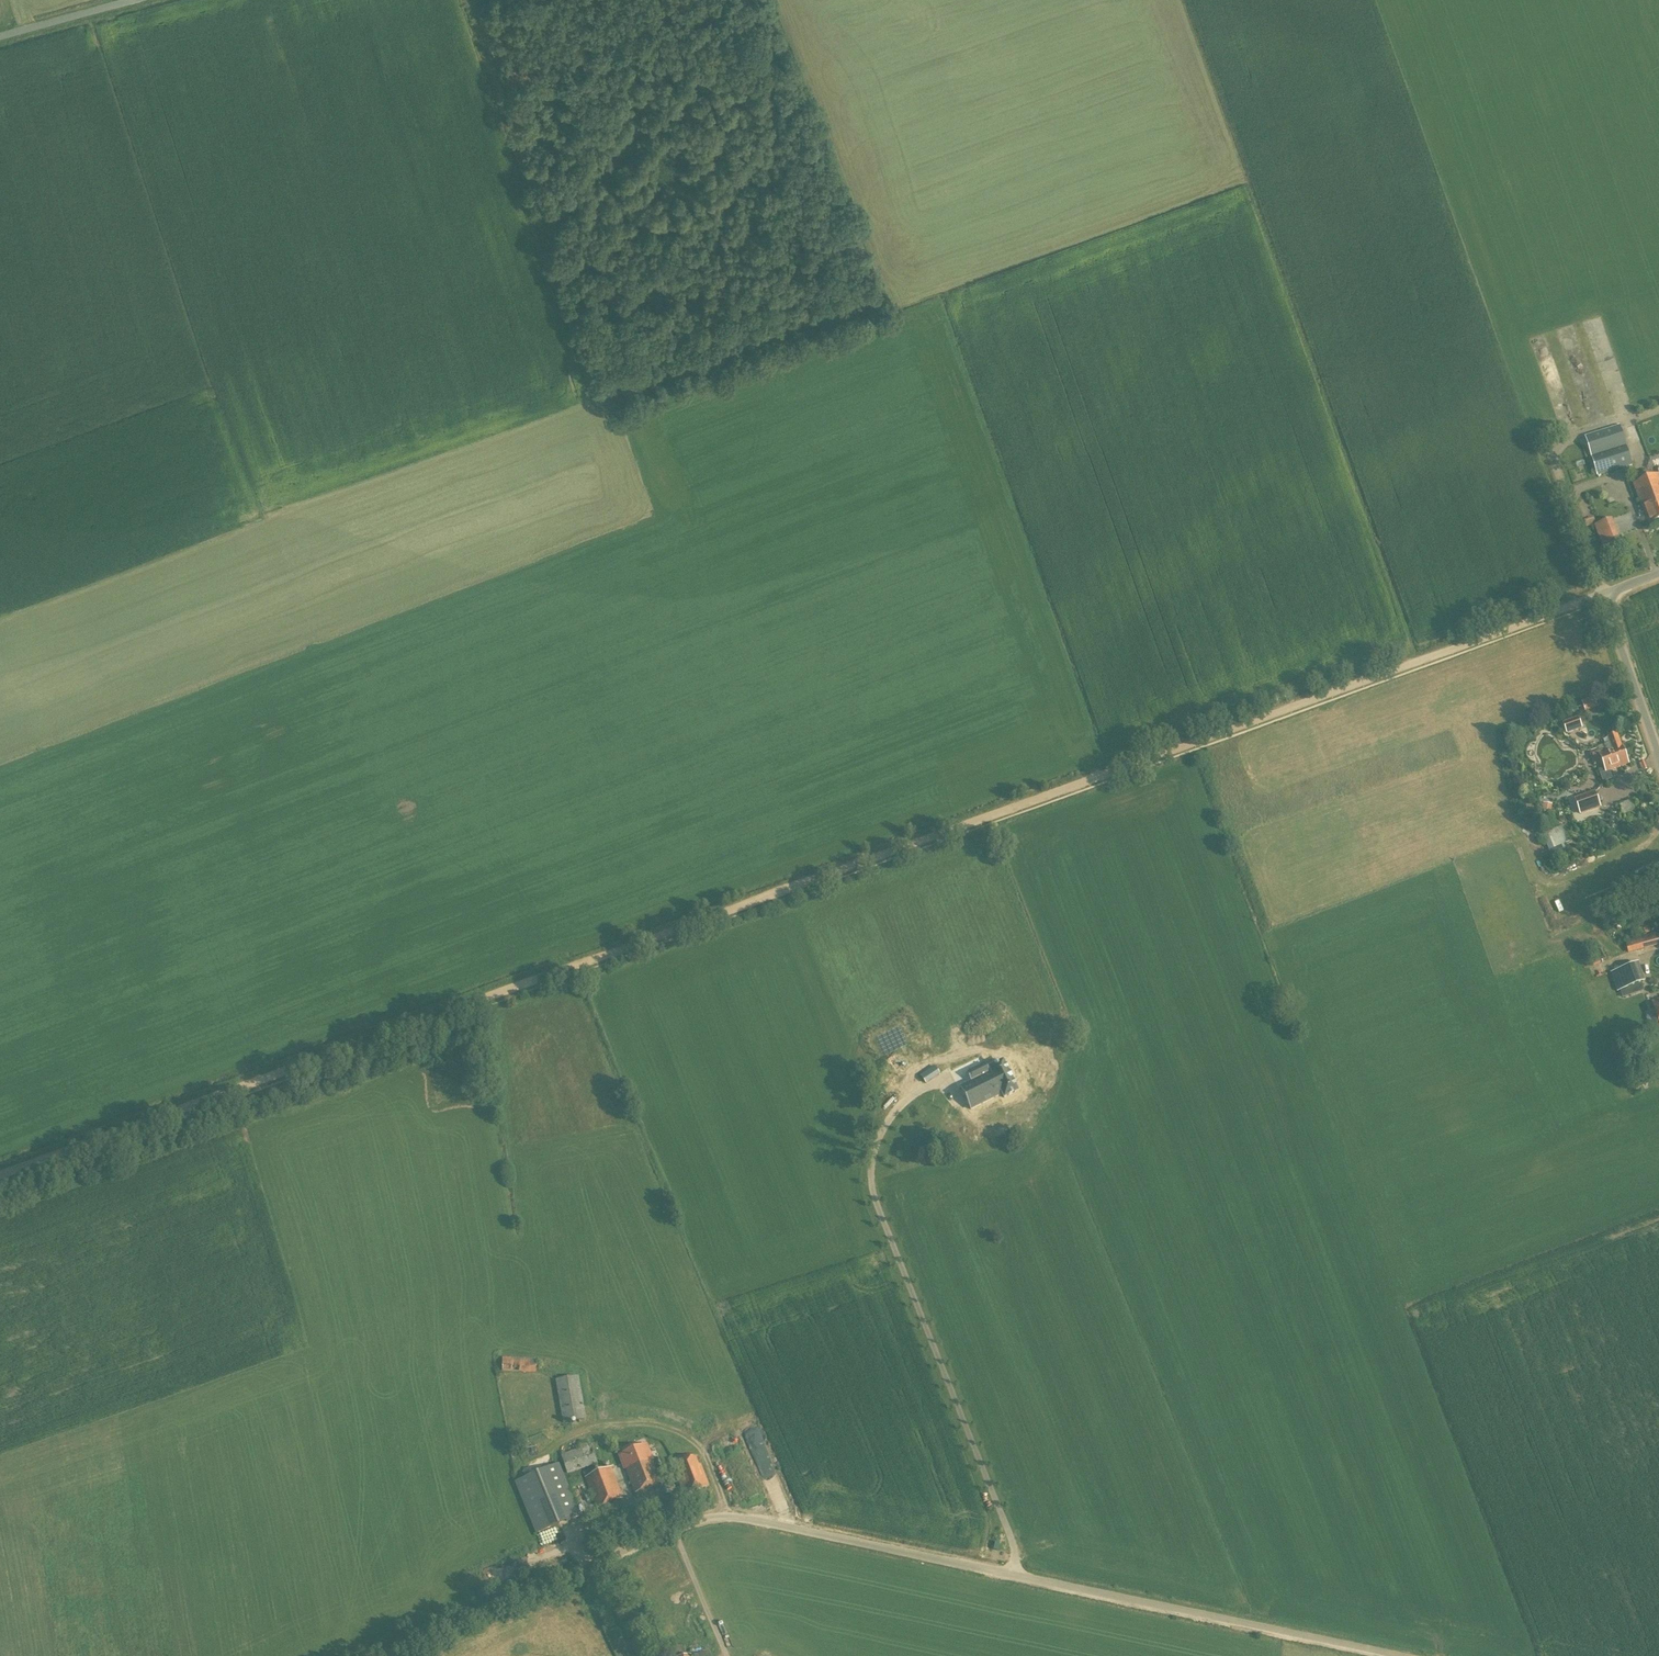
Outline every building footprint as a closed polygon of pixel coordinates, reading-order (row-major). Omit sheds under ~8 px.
[(1598,476),(1633,465),(1620,425),(1585,436),(1598,476)] [(1658,475),(1634,484),(1640,498),(1652,494),(1654,500),(1658,498),(1658,479),(1658,475)] [(1654,500),(1652,494),(1640,498),(1649,524),(1658,520),(1658,498),(1654,500)] [(1603,549),(1615,545),(1613,537),(1600,542),(1603,549)] [(1586,709),(1594,706),(1590,698),(1583,701),(1586,709)] [(1567,734),(1583,728),(1579,717),(1562,723),(1567,734)] [(1594,766),(1603,763),(1607,772),(1629,764),(1622,746),(1618,733),(1608,737),(1610,743),(1605,745),(1607,751),(1601,753),(1600,750),(1590,754),(1594,766)] [(1580,815),(1601,808),(1596,791),(1574,798),(1580,815)] [(1545,802),(1543,811),(1551,812),(1553,804),(1545,802)] [(1542,834),(1549,850),(1569,842),(1562,826),(1542,834)] [(1658,945),(1658,932),(1625,940),(1628,954),(1658,945)] [(1639,962),(1631,965),(1610,973),(1617,992),(1621,990),(1642,983),(1646,982),(1639,962)] [(991,1073),(958,1082),(964,1106),(998,1097),(999,1101),(1013,1097),(1005,1065),(990,1069),(991,1073)] [(925,1072),(920,1075),(925,1084),(931,1080),(925,1072)] [(1009,1136),(1005,1124),(996,1126),(1000,1139),(1009,1136)] [(536,1372),(536,1358),(502,1357),(502,1371),(536,1372)] [(563,1423),(586,1419),(578,1375),(555,1379),(563,1423)] [(572,1446),(573,1450),(560,1454),(567,1474),(597,1464),(590,1442),(580,1445),(579,1444),(572,1446)] [(661,1483),(652,1460),(654,1460),(648,1444),(618,1455),(624,1470),(626,1469),(635,1493),(661,1483)] [(684,1497),(709,1486),(697,1455),(671,1465),(684,1497)] [(536,1534),(580,1516),(558,1463),(514,1482),(536,1534)] [(596,1509),(624,1498),(611,1467),(584,1478),(596,1509)]
